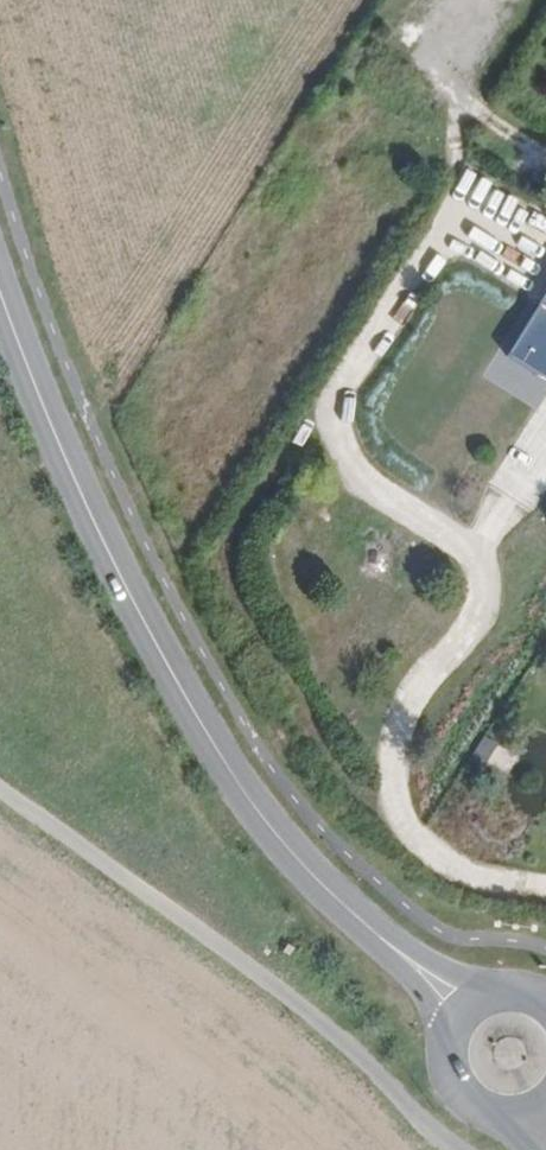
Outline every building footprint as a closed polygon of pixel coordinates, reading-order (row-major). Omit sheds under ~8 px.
[(506,353),(545,378),(545,290),(506,353)] [(288,956),(293,949),(287,945),(283,951),(288,956)]
